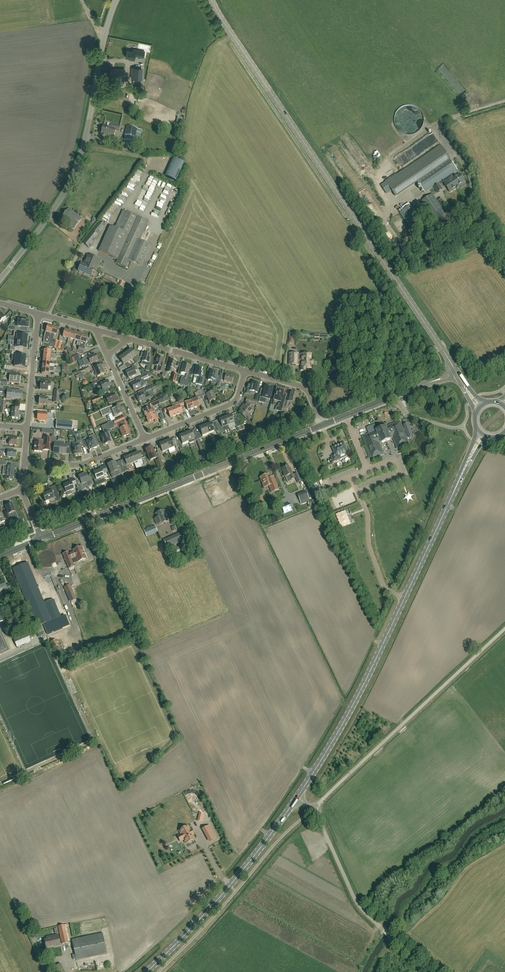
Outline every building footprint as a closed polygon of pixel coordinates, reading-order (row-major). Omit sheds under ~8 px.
[(127,51),(126,57),(129,58),(129,59),(134,60),(135,56),(144,58),(145,52),(135,50),(133,49),(133,52),(127,51)] [(132,68),(132,79),(134,79),(139,79),(140,79),(140,68),(132,68)] [(110,69),(110,77),(119,77),(118,83),(123,83),(124,77),(125,69),(110,69)] [(118,132),(119,127),(112,125),(111,128),(103,126),(101,134),(113,137),(115,131),(118,132)] [(138,148),(142,130),(127,127),(123,144),(138,148)] [(441,146),(386,183),(394,194),(416,179),(418,182),(425,192),(457,170),(442,148),(441,146)] [(176,181),(184,163),(173,158),(165,176),(176,181)] [(450,192),(456,188),(457,189),(460,187),(459,186),(463,184),(462,183),(465,182),(459,174),(453,178),(452,175),(444,181),(446,183),(444,184),(450,192)] [(434,187),(437,193),(442,189),(439,184),(434,187)] [(433,194),(421,202),(431,217),(435,215),(441,225),(445,230),(453,224),(450,219),(433,194)] [(410,206),(400,213),(411,230),(422,223),(410,206)] [(81,219),(69,209),(61,218),(74,228),(81,219)] [(138,240),(147,221),(123,210),(116,224),(115,228),(110,226),(99,251),(117,259),(117,260),(119,260),(118,264),(127,268),(130,260),(142,265),(151,245),(138,240)] [(97,235),(105,225),(100,222),(83,242),(89,247),(98,236),(97,235)] [(96,271),(101,261),(87,255),(83,265),(81,264),(78,271),(90,276),(93,270),(96,271)] [(98,294),(101,289),(102,286),(97,284),(96,287),(94,292),(98,294)] [(19,318),(18,327),(15,326),(14,330),(21,331),(21,327),(28,328),(28,327),(29,327),(30,324),(29,324),(29,321),(23,321),(24,319),(19,318)] [(49,342),(53,327),(47,325),(44,338),(43,346),(47,347),(49,342)] [(52,343),(52,341),(54,334),(57,335),(59,328),(53,327),(49,342),(52,343)] [(11,341),(27,342),(27,340),(28,340),(28,337),(27,337),(27,336),(20,335),(20,332),(14,331),(13,337),(14,337),(14,341),(11,341)] [(75,340),(77,334),(70,332),(68,338),(75,340)] [(82,335),(80,342),(78,350),(77,353),(77,354),(80,354),(80,351),(83,352),(84,348),(86,343),(88,337),(82,335)] [(27,342),(11,341),(14,341),(13,345),(10,345),(10,350),(18,351),(18,348),(26,349),(26,348),(27,348),(27,345),(27,342)] [(44,350),(44,356),(57,357),(61,357),(61,354),(57,353),(57,355),(56,355),(56,354),(51,354),(51,351),(49,350),(49,347),(47,347),(44,347),(44,350)] [(125,354),(130,360),(132,358),(137,364),(139,363),(140,357),(138,357),(137,357),(136,356),(131,349),(125,354)] [(77,354),(68,351),(73,363),(80,360),(77,354)] [(146,371),(149,372),(151,366),(151,365),(154,357),(150,356),(151,355),(148,354),(148,353),(146,353),(145,354),(145,353),(142,362),(145,362),(144,365),(147,366),(146,371)] [(87,357),(82,359),(86,366),(90,364),(98,360),(95,354),(92,356),(92,355),(87,357)] [(127,362),(130,360),(125,354),(119,358),(124,365),(127,368),(131,367),(127,362)] [(289,365),(298,365),(298,364),(301,364),(301,370),(305,371),(305,368),(311,368),(311,365),(313,365),(313,360),(311,360),(311,355),(301,354),(301,358),(298,357),(298,354),(289,354),(289,365)] [(154,365),(157,366),(162,367),(162,365),(164,359),(157,357),(154,365)] [(166,373),(167,373),(170,374),(172,369),(176,370),(176,367),(175,367),(176,362),(170,360),(168,368),(167,372),(166,373)] [(136,367),(139,366),(138,364),(137,364),(133,365),(134,368),(125,372),(128,379),(136,375),(134,371),(138,370),(136,367)] [(188,386),(190,380),(187,379),(188,375),(190,366),(183,364),(181,373),(185,374),(182,384),(188,386)] [(162,367),(157,366),(155,371),(163,373),(164,371),(165,366),(162,365),(162,367)] [(88,373),(90,371),(92,374),(95,372),(97,377),(104,374),(100,366),(94,369),(92,366),(90,367),(88,368),(80,372),(86,369),(88,373)] [(204,378),(202,378),(203,373),(202,373),(203,369),(197,368),(194,378),(197,379),(196,384),(202,386),(204,378)] [(6,370),(6,375),(9,375),(10,375),(10,382),(19,383),(20,374),(14,373),(14,372),(10,372),(10,370),(6,370)] [(219,377),(216,376),(217,373),(211,371),(208,381),(212,382),(212,379),(215,380),(217,381),(219,377)] [(220,374),(219,380),(217,387),(220,387),(222,378),(224,379),(224,381),(231,383),(233,377),(225,375),(225,376),(223,375),(220,374)] [(50,386),(51,381),(44,381),(44,382),(41,382),(40,390),(48,390),(48,386),(50,386)] [(100,385),(97,386),(98,389),(101,388),(104,393),(108,392),(107,389),(107,388),(110,386),(107,381),(100,384),(100,385)] [(142,387),(139,381),(131,384),(134,391),(142,387)] [(248,384),(247,389),(250,390),(250,391),(256,393),(257,393),(259,384),(252,382),(251,385),(248,384)] [(266,386),(265,390),(263,395),(261,394),(259,402),(264,403),(265,398),(269,399),(272,388),(270,387),(270,386),(267,385),(266,386)] [(11,399),(21,400),(22,392),(3,390),(3,387),(0,386),(0,396),(2,397),(4,397),(4,400),(11,400),(11,399)] [(146,393),(143,394),(136,397),(139,402),(142,401),(143,402),(151,398),(148,392),(151,391),(150,388),(145,390),(146,393)] [(200,390),(202,395),(205,394),(207,399),(208,398),(209,402),(215,400),(212,392),(207,394),(206,391),(204,392),(202,388),(201,390),(200,390)] [(282,412),(285,402),(287,394),(283,393),(284,391),(283,391),(283,390),(279,389),(278,389),(277,389),(274,401),(278,402),(276,410),(282,412)] [(191,401),(193,408),(200,406),(197,400),(200,399),(199,396),(202,395),(200,390),(197,391),(198,392),(194,393),(196,397),(196,398),(191,401)] [(284,407),(283,412),(285,413),(284,416),(286,416),(288,417),(289,413),(287,412),(286,412),(288,408),(288,406),(290,407),(291,403),(295,404),(298,395),(291,393),(288,402),(286,401),(284,406),(284,407)] [(109,396),(109,395),(108,394),(105,395),(108,404),(116,400),(113,394),(109,396)] [(51,404),(52,400),(48,400),(48,398),(39,397),(39,405),(48,405),(48,404),(51,404)] [(93,405),(101,401),(99,397),(91,400),(93,405)] [(180,400),(182,406),(185,405),(187,411),(193,408),(191,401),(185,403),(183,399),(180,400)] [(145,416),(153,413),(155,412),(152,407),(160,404),(158,400),(147,405),(149,408),(143,410),(145,416)] [(173,408),(176,415),(182,413),(180,407),(182,406),(180,400),(177,401),(179,405),(173,408)] [(242,410),(239,413),(245,417),(249,421),(252,417),(249,415),(254,409),(250,406),(246,402),(245,402),(241,407),(243,409),(242,410)] [(107,408),(102,410),(105,416),(109,414),(109,415),(111,414),(113,417),(117,416),(122,413),(119,406),(114,409),(113,409),(108,411),(107,408)] [(19,418),(19,414),(18,414),(18,409),(12,408),(12,409),(10,409),(10,412),(12,413),(11,418),(19,418)] [(170,418),(176,415),(173,408),(167,410),(166,409),(164,410),(165,413),(167,412),(170,418)] [(46,421),(47,413),(38,412),(37,420),(46,421)] [(155,422),(158,421),(157,418),(155,419),(153,413),(145,416),(148,422),(154,419),(155,422)] [(239,427),(240,427),(237,417),(233,419),(231,415),(225,417),(228,425),(234,423),(236,428),(239,427)] [(109,422),(111,426),(121,421),(122,422),(124,427),(119,429),(123,437),(129,434),(127,429),(128,429),(123,416),(109,422)] [(225,417),(219,420),(220,424),(219,424),(222,430),(223,433),(225,432),(224,431),(224,430),(226,429),(226,428),(229,427),(228,425),(225,417)] [(73,422),(57,421),(56,429),(72,431),(73,422)] [(375,431),(363,436),(364,438),(364,439),(371,457),(372,459),(383,454),(379,444),(381,443),(390,439),(393,438),(397,449),(408,444),(405,438),(407,437),(408,438),(412,436),(407,425),(403,426),(403,427),(401,428),(399,422),(391,425),(385,427),(376,430),(376,431),(377,433),(375,434),(375,431)] [(205,426),(208,433),(214,431),(211,423),(205,426)] [(202,436),(208,433),(205,426),(199,428),(202,436)] [(104,444),(110,442),(109,438),(110,438),(107,431),(104,432),(106,435),(101,437),(104,444)] [(185,434),(188,441),(189,444),(194,442),(194,441),(194,440),(194,439),(191,431),(185,434)] [(74,455),(75,455),(76,456),(77,455),(78,455),(81,454),(80,450),(81,449),(81,447),(84,446),(82,440),(78,432),(77,432),(73,432),(77,441),(77,446),(73,447),(73,448),(72,448),(72,449),(72,452),(73,453),(74,453),(74,455)] [(197,440),(198,443),(197,443),(202,455),(203,455),(204,456),(205,456),(200,443),(200,442),(199,439),(197,433),(194,434),(196,440),(197,440)] [(182,444),(188,441),(185,434),(179,436),(182,444)] [(82,440),(84,446),(85,447),(88,446),(90,450),(91,450),(91,451),(94,450),(94,449),(97,448),(96,447),(99,446),(94,435),(89,437),(91,441),(87,442),(85,438),(82,440)] [(17,445),(17,437),(6,436),(6,439),(9,439),(9,445),(17,445)] [(35,443),(34,451),(42,452),(42,449),(43,449),(43,450),(50,451),(50,444),(51,438),(50,438),(47,438),(44,437),(44,440),(36,439),(35,443)] [(61,442),(60,454),(66,454),(66,450),(69,450),(69,443),(67,443),(66,445),(63,445),(64,438),(61,438),(61,442)] [(165,442),(168,449),(174,447),(171,439),(165,442)] [(162,452),(168,449),(165,442),(159,444),(162,452)] [(332,457),(334,462),(340,459),(346,456),(347,454),(346,452),(347,452),(344,443),(332,448),(335,455),(332,457)] [(16,452),(9,451),(9,450),(2,449),(2,447),(0,447),(0,454),(1,454),(1,453),(8,453),(7,457),(16,458),(16,452)] [(159,455),(157,450),(158,453),(155,454),(154,451),(153,451),(152,447),(145,450),(150,461),(155,459),(158,467),(163,466),(162,463),(159,457),(160,457),(159,455)] [(131,455),(134,462),(138,460),(140,465),(143,464),(141,459),(138,452),(131,455)] [(129,464),(134,462),(131,455),(124,458),(127,465),(129,469),(131,468),(129,464)] [(117,475),(125,472),(122,466),(117,468),(115,462),(108,465),(111,473),(115,472),(117,475)] [(7,465),(7,470),(3,470),(3,475),(6,475),(5,479),(9,479),(13,480),(13,475),(14,475),(15,465),(7,465)] [(102,473),(107,471),(105,466),(99,469),(100,471),(94,473),(97,480),(104,477),(102,473)] [(290,468),(289,469),(288,466),(285,468),(284,467),(282,468),(283,468),(282,469),(285,477),(287,482),(292,481),(291,479),(294,478),(290,468)] [(89,486),(93,484),(90,477),(87,478),(86,474),(79,477),(82,484),(88,482),(89,486)] [(270,478),(268,475),(260,478),(264,488),(269,486),(272,493),(275,491),(278,490),(273,477),(270,478)] [(65,489),(63,490),(64,493),(66,492),(66,493),(67,493),(67,495),(72,493),(71,491),(74,490),(72,486),(75,484),(76,484),(74,481),(74,479),(69,481),(70,483),(64,486),(65,489)] [(50,504),(60,500),(57,491),(52,493),(51,491),(42,494),(45,502),(49,501),(50,504)] [(306,492),(302,493),(298,495),(301,504),(309,501),(306,492)] [(255,500),(257,503),(255,504),(257,507),(259,506),(260,508),(265,505),(260,497),(255,500)] [(7,511),(3,513),(5,517),(9,515),(9,514),(11,513),(13,516),(14,516),(16,515),(12,504),(5,507),(7,511)] [(155,514),(157,518),(154,519),(157,525),(159,524),(159,525),(169,521),(164,510),(155,514)] [(155,526),(144,531),(147,536),(157,532),(155,526)] [(11,530),(13,535),(22,532),(20,527),(11,530)] [(174,545),(185,540),(182,533),(171,537),(174,545)] [(68,554),(71,559),(76,557),(78,562),(85,559),(81,547),(73,550),(74,552),(68,554)] [(63,554),(66,563),(69,569),(74,567),(71,559),(68,554),(68,552),(63,554)] [(36,627),(61,617),(54,600),(44,603),(26,560),(16,563),(18,568),(13,570),(36,627)] [(11,589),(9,584),(5,586),(3,581),(0,583),(0,591),(4,589),(5,592),(11,589)] [(71,602),(76,600),(69,585),(65,588),(71,602)] [(36,630),(30,632),(34,642),(40,639),(36,630)] [(27,633),(13,639),(17,647),(31,642),(27,633)] [(61,654),(60,650),(64,648),(62,644),(59,645),(57,642),(56,640),(54,640),(53,640),(51,641),(51,642),(53,648),(54,647),(58,655),(61,654)] [(213,825),(208,827),(211,834),(216,831),(213,825)] [(193,834),(191,830),(190,831),(188,826),(179,831),(181,835),(178,836),(180,841),(183,839),(186,843),(194,839),(192,835),(193,834)] [(62,944),(71,942),(67,924),(58,926),(62,944)] [(166,928),(172,934),(177,930),(171,924),(166,928)] [(154,931),(161,940),(168,934),(161,925),(154,931)] [(76,960),(107,953),(102,933),(72,940),(76,960)] [(54,947),(60,945),(58,935),(46,937),(47,940),(44,940),(46,947),(54,946),(54,947)] [(60,964),(52,968),(54,971),(64,971),(60,964)]
